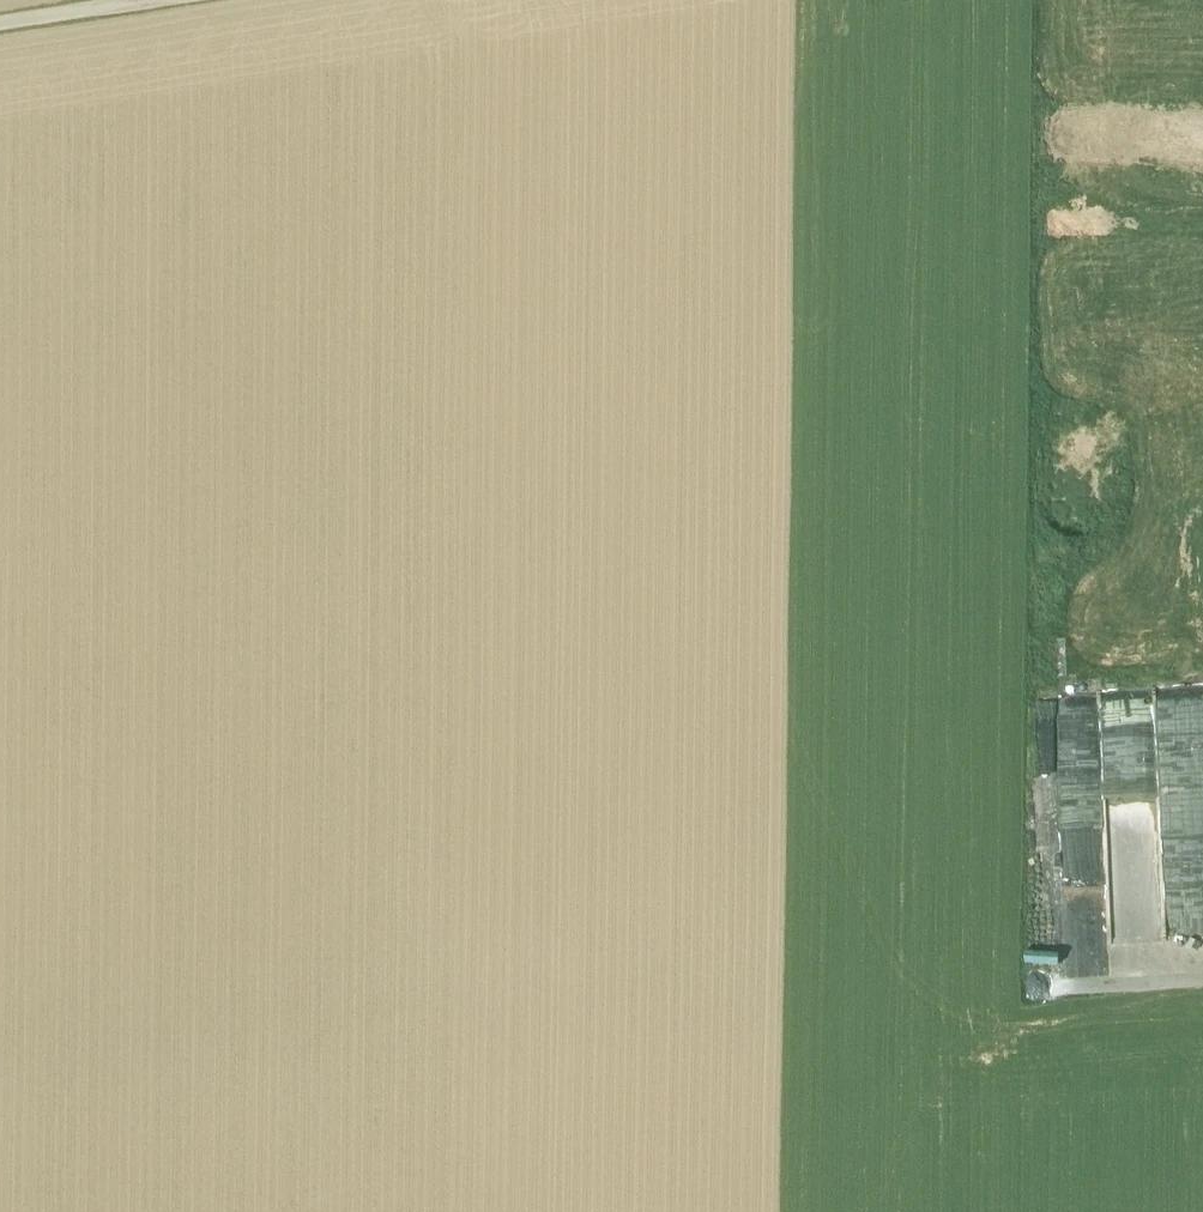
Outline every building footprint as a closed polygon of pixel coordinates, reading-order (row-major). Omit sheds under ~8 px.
[(1161,871),(1157,690),(1102,691),(1106,872),(1161,871)]
